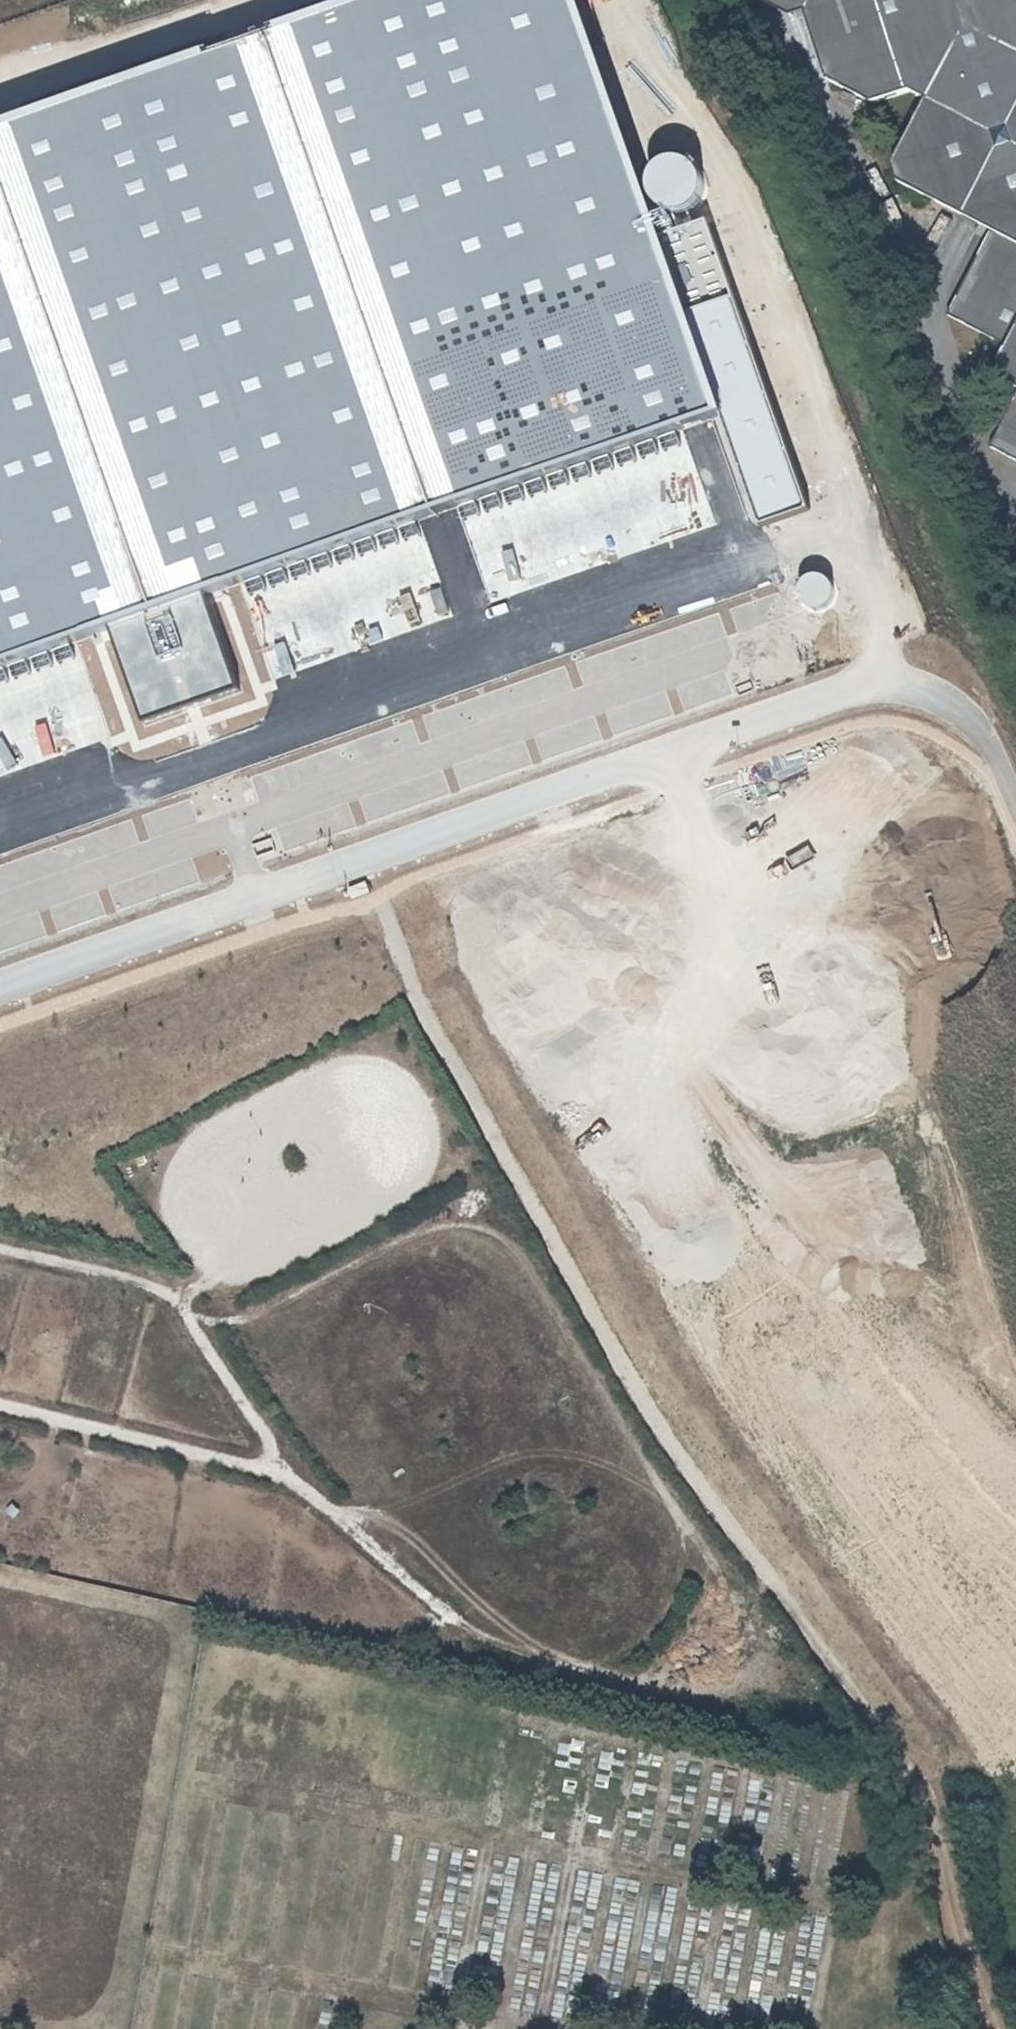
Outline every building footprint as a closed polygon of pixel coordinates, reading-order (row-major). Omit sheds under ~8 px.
[(734,418),(585,0),(361,0),(0,128),(0,677),(734,418)] [(781,10),(797,6),(822,74),(868,99),(905,87),(922,97),(887,158),(892,173),(989,230),(945,313),(1003,340),(994,361),(999,376),(1015,386),(1015,0),(764,0),(781,10)] [(989,445),(1015,458),(1015,395),(989,445)] [(370,893),(365,881),(346,888),(351,901),(370,893)]
